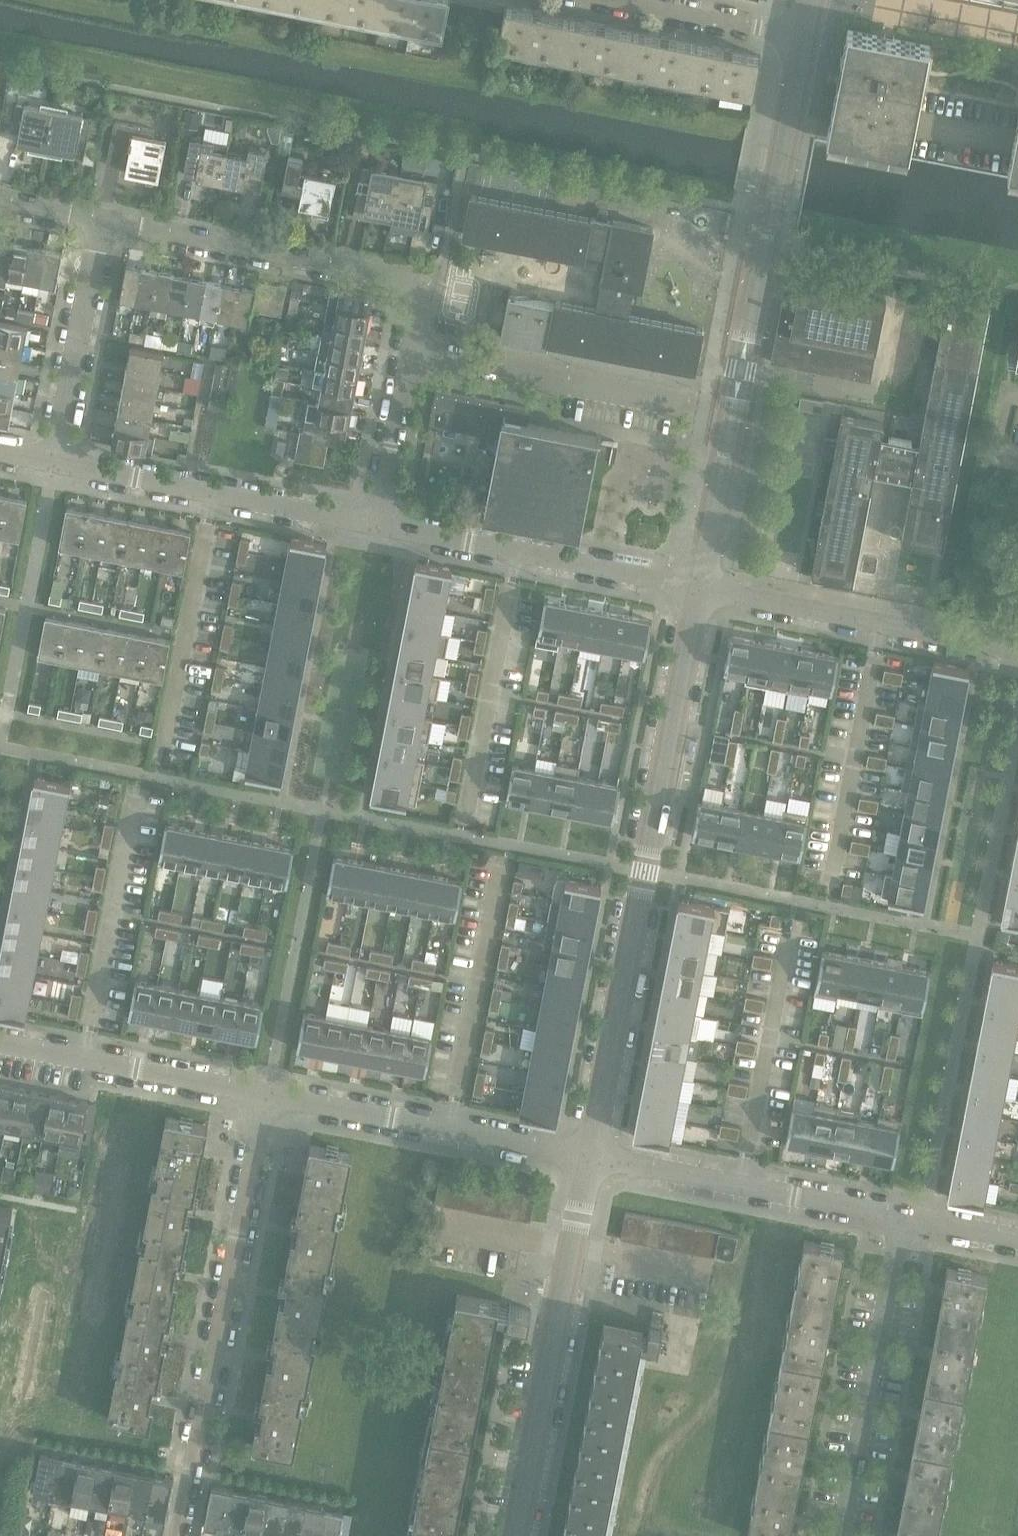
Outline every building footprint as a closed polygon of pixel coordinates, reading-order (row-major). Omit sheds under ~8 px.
[(309,9),(311,0),(261,0),(309,9)] [(309,9),(373,22),(377,0),(311,0),(309,9)] [(373,22),(443,35),(450,0),(377,0),(373,22)] [(498,46),(557,57),(565,18),(506,7),(498,46)] [(628,30),(565,18),(557,57),(621,69),(628,30)] [(691,42),(628,30),(621,69),(684,82),(691,42)] [(916,123),(931,46),(848,30),(839,77),(833,106),(828,136),(910,152),(916,123)] [(761,56),(691,42),(684,82),(754,95),(761,56)] [(47,150),(54,110),(52,110),(53,102),(44,100),(42,108),(25,105),(25,106),(17,104),(11,132),(12,132),(13,129),(20,130),(17,144),(47,150)] [(83,116),(54,110),(47,150),(76,155),(78,141),(86,143),(85,146),(86,146),(91,119),(83,117),(83,116)] [(1014,143),(1008,171),(1017,172),(1017,120),(1014,143)] [(121,165),(122,159),(123,155),(129,156),(126,173),(159,180),(166,140),(154,138),(155,130),(115,123),(107,162),(121,165)] [(209,180),(223,183),(228,153),(206,149),(208,140),(192,137),(184,174),(197,176),(197,179),(208,181),(209,180)] [(248,157),(228,153),(223,183),(234,185),(234,186),(261,191),(265,167),(263,167),(266,151),(250,148),(248,157)] [(329,218),(336,180),(301,173),(304,159),(290,156),(284,186),(303,190),(300,207),(314,210),(313,215),(329,218)] [(368,213),(393,218),(400,176),(376,171),(376,170),(363,168),(353,218),(366,220),(368,213)] [(425,181),(400,176),(393,218),(416,222),(415,229),(428,232),(438,182),(425,180),(425,181)] [(608,221),(608,213),(600,211),(597,219),(472,195),(464,235),(584,258),(585,252),(607,256),(596,309),(556,301),(555,305),(510,296),(511,291),(510,291),(501,337),(548,347),(549,341),(695,369),(703,329),(629,315),(634,286),(642,288),(652,237),(653,228),(613,221),(613,222),(608,221)] [(0,241),(0,284),(5,285),(7,278),(13,243),(0,241)] [(29,246),(13,243),(7,278),(22,281),(29,246)] [(45,249),(29,246),(22,281),(38,284),(45,249)] [(63,253),(45,249),(38,284),(57,288),(63,253)] [(119,300),(137,303),(143,268),(126,265),(119,300)] [(159,271),(143,268),(137,303),(152,306),(159,271)] [(175,274),(159,271),(152,306),(168,309),(175,274)] [(191,277),(175,274),(168,309),(184,312),(191,277)] [(206,280),(191,277),(184,312),(199,315),(206,280)] [(223,284),(206,280),(199,315),(216,318),(223,284)] [(294,281),(291,297),(300,299),(303,283),(294,281)] [(258,282),(256,290),(255,297),(262,298),(265,283),(258,282)] [(272,285),(265,283),(262,298),(269,299),(272,285)] [(240,287),(223,284),(216,318),(233,322),(240,287)] [(784,296),(771,361),(807,368),(871,381),(886,301),(801,284),(798,299),(784,296)] [(279,286),(272,285),(269,299),(276,300),(279,286)] [(287,287),(279,286),(276,300),(284,302),(287,287)] [(256,290),(240,287),(233,322),(250,325),(252,311),(255,297),(256,290)] [(371,313),(375,297),(340,290),(332,289),(329,305),(371,313)] [(262,298),(255,297),(252,311),(259,312),(262,298)] [(830,439),(826,458),(834,460),(817,544),(820,545),(814,575),(821,576),(853,583),(874,473),(913,481),(902,541),(903,541),(903,540),(942,547),(942,549),(943,549),(990,305),(948,297),(931,389),(919,450),(911,449),(913,442),(889,437),(888,444),(880,443),(884,424),(842,416),(837,440),(830,439)] [(269,299),(262,298),(259,312),(266,314),(269,299)] [(276,300),(269,299),(266,314),(273,315),(276,300)] [(284,302),(276,300),(273,315),(281,316),(284,302)] [(368,329),(371,313),(329,305),(326,321),(368,329)] [(6,309),(4,319),(14,321),(16,311),(6,309)] [(34,315),(32,324),(45,327),(47,318),(34,315)] [(365,346),(368,329),(326,321),(322,338),(365,346)] [(436,332),(447,334),(449,323),(438,321),(436,332)] [(25,345),(29,328),(0,322),(0,340),(25,345)] [(275,326),(264,324),(262,332),(274,334),(275,326)] [(454,335),(464,337),(466,326),(456,324),(454,335)] [(292,337),(284,335),(281,347),(290,348),(292,337)] [(162,346),(177,349),(178,341),(164,338),(162,346)] [(362,363),(365,346),(322,338),(319,355),(362,363)] [(0,340),(0,357),(22,361),(25,345),(0,340)] [(179,341),(177,351),(192,354),(194,344),(179,341)] [(288,360),(290,348),(281,347),(279,358),(288,360)] [(130,348),(127,365),(162,372),(165,354),(130,348)] [(359,378),(362,363),(319,355),(316,369),(359,378)] [(0,357),(0,373),(19,376),(22,361),(0,357)] [(194,361),(187,393),(198,395),(205,363),(194,361)] [(217,364),(215,371),(230,374),(232,367),(217,364)] [(162,372),(127,365),(124,381),(159,387),(162,372)] [(356,393),(359,378),(316,369),(313,385),(321,386),(356,393)] [(230,374),(215,371),(214,378),(229,381),(230,374)] [(0,373),(0,389),(16,392),(19,376),(0,373)] [(229,381),(214,378),(213,386),(227,389),(229,381)] [(159,387),(124,381),(121,395),(156,402),(159,387)] [(227,389),(213,386),(211,393),(226,396),(227,389)] [(353,409),(356,393),(321,386),(318,402),(353,409)] [(0,389),(0,406),(13,408),(16,392),(0,389)] [(523,423),(526,409),(531,410),(531,409),(436,390),(429,426),(481,435),(481,432),(501,436),(520,439),(523,423)] [(226,396),(211,393),(210,400),(225,403),(226,396)] [(156,402),(121,395),(118,411),(153,418),(156,402)] [(822,414),(824,402),(800,398),(798,410),(822,414)] [(225,403),(210,400),(208,408),(223,411),(225,403)] [(350,427),(353,409),(318,402),(318,403),(309,401),(306,418),(315,420),(320,421),(348,427),(350,427)] [(0,406),(0,424),(10,426),(13,408),(0,406)] [(153,418),(118,411),(115,429),(150,436),(153,418)] [(344,448),(348,427),(320,421),(317,435),(329,437),(328,445),(344,448)] [(579,536),(594,456),(596,448),(597,440),(601,440),(602,439),(523,423),(520,439),(501,436),(486,512),(482,511),(481,513),(578,532),(577,536),(579,536)] [(155,436),(150,436),(115,429),(112,446),(146,452),(147,452),(151,452),(155,436)] [(300,432),(299,439),(313,442),(315,434),(300,432)] [(329,437),(317,435),(315,434),(313,442),(328,445),(329,437)] [(313,442),(299,439),(298,446),(312,449),(313,442)] [(275,457),(275,458),(283,459),(286,441),(279,440),(275,457)] [(328,445),(313,442),(312,449),(327,451),(328,445)] [(312,449),(298,446),(296,453),(311,456),(312,449)] [(327,451),(312,449),(311,456),(325,459),(327,451)] [(311,456),(296,453),(295,461),(309,464),(311,456)] [(325,459),(311,456),(309,464),(324,466),(325,459)] [(7,497),(0,530),(0,536),(20,539),(27,501),(7,497)] [(60,547),(81,551),(89,513),(67,508),(60,547)] [(109,517),(89,513),(81,551),(102,555),(109,517)] [(129,521),(109,517),(102,555),(122,559),(129,521)] [(150,524),(129,521),(122,559),(142,563),(150,524)] [(170,528),(150,524),(142,563),(162,567),(170,528)] [(191,533),(170,528),(162,567),(184,571),(191,533)] [(248,552),(250,540),(241,538),(238,550),(248,552)] [(327,545),(292,538),(291,541),(288,560),(323,566),(326,547),(327,548),(327,545)] [(245,564),(248,552),(238,550),(236,562),(245,564)] [(319,588),(323,566),(288,560),(284,581),(319,588)] [(448,591),(452,572),(453,569),(417,562),(413,584),(448,591)] [(240,595),(242,583),(232,581),(230,593),(240,595)] [(314,609),(319,588),(284,581),(280,602),(314,609)] [(946,598),(948,584),(937,582),(935,596),(946,598)] [(444,612),(448,591),(413,584),(409,605),(444,612)] [(11,587),(0,585),(0,593),(9,595),(11,587)] [(494,600),(496,588),(487,586),(484,598),(494,600)] [(237,606),(240,595),(230,593),(228,605),(237,606)] [(61,605),(63,597),(51,595),(49,603),(61,605)] [(491,612),(494,600),(484,598),(482,610),(491,612)] [(91,611),(92,603),(80,600),(79,608),(91,611)] [(560,641),(567,605),(545,601),(538,636),(560,641)] [(310,631),(314,609),(280,602),(275,624),(310,631)] [(103,613),(104,605),(92,603),(91,611),(103,613)] [(440,633),(444,612),(409,605),(405,626),(440,633)] [(581,645),(588,609),(567,605),(560,641),(581,645)] [(131,619),(133,611),(121,608),(119,616),(131,619)] [(602,649),(609,613),(588,609),(581,645),(602,649)] [(143,621),(145,613),(133,611),(131,619),(143,621)] [(623,653),(630,617),(609,613),(602,649),(623,653)] [(173,627),(175,619),(163,616),(161,624),(173,627)] [(46,617),(39,656),(60,660),(67,621),(46,617)] [(645,657),(652,621),(630,617),(623,653),(645,657)] [(88,625),(67,621),(60,660),(80,664),(88,625)] [(231,637),(234,626),(224,624),(222,636),(231,637)] [(306,652),(310,631),(275,624),(271,645),(306,652)] [(108,629),(88,625),(80,664),(101,668),(108,629)] [(445,657),(450,635),(440,633),(405,626),(400,648),(436,655),(445,657)] [(128,633),(108,629),(101,668),(121,672),(128,633)] [(486,643),(488,631),(478,629),(476,641),(486,643)] [(149,637),(128,633),(121,672),(141,676),(149,637)] [(229,649),(231,637),(222,636),(220,647),(229,649)] [(170,641),(149,637),(141,676),(163,680),(170,641)] [(746,677),(753,641),(731,637),(724,672),(746,677)] [(483,654),(486,643),(476,641),(474,652),(483,654)] [(768,681),(774,646),(753,641),(746,677),(768,681)] [(302,673),(306,652),(271,645),(267,667),(302,673)] [(789,685),(796,650),(774,646),(768,681),(789,685)] [(432,675),(436,655),(400,648),(396,668),(432,675)] [(809,697),(810,689),(817,654),(796,650),(789,685),(787,693),(809,697)] [(833,694),(840,658),(817,654),(810,689),(833,694)] [(965,691),(968,671),(969,671),(969,669),(935,662),(931,685),(965,691)] [(223,680),(225,668),(216,667),(214,678),(223,680)] [(298,695),(302,673),(267,667),(263,688),(298,695)] [(437,700),(441,678),(442,677),(432,675),(396,668),(392,691),(428,698),(437,700)] [(892,683),(894,671),(885,670),(882,682),(892,683)] [(477,685),(480,673),(470,671),(468,683),(477,685)] [(901,685),(903,673),(894,671),(892,683),(901,685)] [(221,692),(223,680),(214,678),(211,690),(221,692)] [(475,697),(477,685),(468,683),(466,695),(475,697)] [(961,712),(965,691),(931,685),(926,706),(961,712)] [(294,716),(298,695),(263,688),(259,709),(294,716)] [(548,701),(550,692),(538,690),(536,699),(548,701)] [(424,718),(428,698),(392,691),(388,711),(424,718)] [(569,706),(571,696),(559,694),(557,703),(569,706)] [(581,708),(583,698),(571,696),(569,706),(581,708)] [(612,714),(613,704),(602,702),(600,711),(612,714)] [(40,714),(42,706),(30,703),(28,711),(40,714)] [(623,716),(625,706),(613,704),(612,714),(623,716)] [(956,734),(961,712),(926,706),(919,704),(915,726),(956,734)] [(545,718),(547,709),(535,706),(533,716),(545,718)] [(70,720),(72,712),(60,709),(58,717),(70,720)] [(215,723),(217,711),(208,709),(205,721),(215,723)] [(290,737),(294,716),(259,709),(255,731),(290,737)] [(742,723),(745,711),(735,709),(733,721),(742,723)] [(566,722),(568,713),(556,710),(554,720),(566,722)] [(429,742),(433,720),(424,718),(388,711),(384,734),(419,741),(429,742)] [(84,714),(72,712),(70,720),(82,722),(84,714)] [(884,726),(886,714),(877,712),(874,724),(884,726)] [(578,724),(580,715),(568,713),(566,722),(578,724)] [(469,727),(471,715),(462,714),(460,725),(469,727)] [(895,716),(886,714),(884,726),(893,728),(895,716)] [(110,727),(112,719),(100,717),(98,725),(110,727)] [(785,731),(787,719),(778,717),(775,729),(785,731)] [(124,722),(112,719),(110,727),(122,730),(124,722)] [(608,730),(610,721),(598,719),(597,728),(608,730)] [(212,735),(215,723),(205,721),(203,733),(212,735)] [(620,733),(622,723),(610,721),(608,730),(620,733)] [(740,735),(742,723),(733,721),(730,733),(740,735)] [(152,735),(154,727),(142,725),(140,733),(152,735)] [(467,739),(469,727),(460,725),(457,737),(467,739)] [(952,755),(956,734),(915,726),(910,747),(918,748),(952,755)] [(782,743),(785,731),(775,729),(773,741),(782,743)] [(286,759),(290,737),(255,731),(251,752),(286,759)] [(416,760),(419,741),(384,734),(380,753),(416,760)] [(801,734),(799,746),(808,748),(811,736),(801,734)] [(736,754),(739,742),(729,740),(727,752),(736,754)] [(208,756),(211,744),(201,743),(199,754),(208,756)] [(779,762),(781,750),(772,748),(769,760),(779,762)] [(948,776),(952,755),(918,748),(914,769),(948,776)] [(247,771),(246,773),(282,780),(282,778),(282,777),(286,759),(251,752),(247,771)] [(734,766),(736,754),(727,752),(725,764),(734,766)] [(421,784),(425,763),(425,762),(416,760),(380,753),(376,775),(421,784)] [(807,755),(798,753),(795,765),(805,767),(807,755)] [(876,768),(878,756),(869,754),(866,766),(876,768)] [(461,770),(463,758),(454,756),(452,768),(461,770)] [(887,758),(878,756),(876,768),(885,770),(887,758)] [(777,774),(779,762),(769,760),(767,772),(777,774)] [(572,813),(578,778),(580,768),(557,764),(555,773),(548,809),(572,813)] [(528,805),(535,769),(513,765),(506,801),(528,805)] [(459,781),(461,770),(452,768),(449,780),(459,781)] [(944,797),(948,776),(914,769),(906,768),(902,789),(910,791),(944,797)] [(548,809),(555,773),(535,769),(528,805),(548,809)] [(417,806),(421,784),(376,775),(371,797),(417,806)] [(71,784),(35,777),(35,780),(31,799),(66,805),(70,786),(70,787),(71,784)] [(592,817),(598,782),(578,778),(572,813),(592,817)] [(614,822),(621,786),(598,782),(592,817),(614,822)] [(455,803),(457,791),(447,789),(445,801),(455,803)] [(940,819),(944,797),(910,791),(906,812),(940,819)] [(867,811),(869,799),(860,797),(858,809),(867,811)] [(62,827),(66,805),(31,799),(27,820),(62,827)] [(877,813),(879,801),(869,799),(867,811),(877,813)] [(714,842),(721,807),(699,802),(692,838),(714,842)] [(106,803),(104,813),(116,815),(118,805),(106,803)] [(735,846),(742,811),(721,807),(714,842),(735,846)] [(757,851),(764,815),(742,811),(735,846),(757,851)] [(801,859),(809,816),(786,811),(785,819),(778,855),(801,859)] [(936,840),(940,819),(906,812),(902,833),(936,840)] [(778,855),(785,819),(764,815),(757,851),(778,855)] [(58,848),(62,827),(27,820),(23,841),(58,848)] [(165,825),(158,860),(161,861),(161,860),(180,864),(187,829),(168,826),(168,825),(165,825)] [(89,827),(87,836),(99,839),(101,829),(89,827)] [(101,829),(99,839),(111,841),(113,832),(101,829)] [(209,833),(187,829),(180,864),(202,868),(209,833)] [(230,838),(209,833),(202,868),(223,872),(230,838)] [(932,861),(936,840),(902,833),(898,855),(932,861)] [(252,842),(230,838),(223,872),(245,877),(252,842)] [(859,853),(861,842),(852,840),(850,852),(859,853)] [(54,869),(58,848),(23,841),(19,863),(54,869)] [(273,846),(252,842),(245,877),(266,881),(273,846)] [(871,843),(861,842),(859,853),(869,855),(871,843)] [(266,881),(285,884),(285,885),(288,885),(294,850),(292,849),(292,850),(273,846),(266,881)] [(928,882),(932,861),(898,855),(894,876),(928,882)] [(334,857),(327,893),(330,893),(349,897),(356,862),(337,858),(334,857)] [(377,866),(356,862),(349,897),(371,901),(377,866)] [(50,891),(54,869),(19,863),(15,884),(50,891)] [(399,870),(377,866),(371,901),(392,905),(399,870)] [(81,870),(79,879),(91,881),(93,872),(81,870)] [(420,874),(399,870),(392,905),(414,909),(420,874)] [(93,872),(91,881),(102,884),(104,874),(93,872)] [(442,878),(420,874),(414,909),(435,913),(442,878)] [(924,902),(928,882),(894,876),(886,874),(882,897),(924,905),(924,902)] [(1010,876),(1006,898),(1017,900),(1017,878),(1010,876)] [(435,913),(454,917),(456,918),(463,882),(461,882),(460,882),(442,878),(435,913)] [(602,886),(566,879),(565,882),(566,882),(562,901),(597,908),(601,889),(602,886)] [(515,882),(513,892),(525,894),(526,884),(515,882)] [(850,901),(853,884),(844,882),(841,899),(850,901)] [(46,912),(50,891),(15,884),(11,906),(46,912)] [(176,910),(179,898),(169,896),(167,908),(176,910)] [(1006,898),(1002,917),(1001,920),(1017,923),(1017,900),(1006,898)] [(593,929),(597,908),(562,901),(558,922),(593,929)] [(718,932),(723,909),(679,901),(675,924),(710,931),(718,932)] [(220,918),(222,907),(213,905),(211,916),(220,918)] [(42,934),(46,912),(11,906),(7,927),(42,934)] [(174,922),(176,910),(167,908),(165,920),(174,922)] [(510,908),(508,918),(520,920),(521,910),(510,908)] [(521,910),(520,920),(531,922),(533,913),(521,910)] [(72,913),(71,922),(82,924),(84,915),(72,913)] [(262,926),(265,915),(255,913),(253,925),(262,926)] [(772,913),(770,925),(779,927),(782,915),(772,913)] [(84,915),(82,924),(94,927),(96,917),(84,915)] [(218,930),(220,918),(211,916),(208,928),(218,930)] [(589,951),(593,929),(558,922),(554,944),(589,951)] [(707,951),(710,931),(675,924),(671,944),(707,951)] [(260,938),(262,926),(253,925),(251,936),(260,938)] [(37,955),(42,934),(7,927),(3,948),(37,955)] [(170,941),(173,929),(163,928),(161,939),(170,941)] [(345,942),(347,931),(337,929),(335,941),(345,942)] [(1002,930),(1000,940),(1009,942),(1011,932),(1002,930)] [(212,949),(215,938),(205,936),(203,948),(212,949)] [(387,951),(389,939),(380,937),(378,949),(387,951)] [(168,953),(170,941),(161,939),(159,951),(168,953)] [(342,954),(345,942),(335,941),(333,952),(342,954)] [(256,958),(259,946),(249,944),(247,956),(256,958)] [(585,972),(589,951),(554,944),(550,965),(585,972)] [(703,972),(707,951),(671,944),(667,965),(703,972)] [(431,959),(433,947),(423,945),(421,957),(431,959)] [(37,955),(3,948),(0,961),(0,970),(33,976),(37,955)] [(210,961),(212,949),(203,948),(201,959),(210,961)] [(385,962),(387,951),(378,949),(375,960),(385,962)] [(501,951),(499,960),(511,963),(513,953),(501,951)] [(837,999),(838,991),(845,956),(822,952),(814,994),(837,999)] [(513,953),(511,963),(523,965),(525,955),(513,953)] [(761,967),(764,956),(754,954),(752,966),(761,967)] [(64,955),(62,965),(74,967),(76,958),(64,955)] [(254,970),(256,958),(247,956),(245,968),(254,970)] [(771,969),(773,957),(764,956),(761,967),(771,969)] [(859,995),(866,960),(845,956),(838,991),(859,995)] [(428,971),(431,959),(421,957),(419,969),(428,971)] [(76,958),(74,967),(86,969),(88,960),(76,958)] [(338,974),(341,962),(331,960),(329,972),(338,974)] [(880,999),(887,964),(866,960),(859,995),(880,999)] [(993,961),(993,964),(990,984),(1017,989),(1017,966),(993,961)] [(900,1011),(908,968),(887,964),(880,999),(879,1007),(900,1011)] [(581,993),(585,972),(550,965),(546,987),(581,993)] [(698,993),(703,972),(667,965),(663,986),(698,993)] [(922,1015),(931,972),(928,972),(908,968),(900,1011),(922,1015)] [(382,982),(385,970),(375,969),(373,980),(382,982)] [(33,976),(0,970),(0,992),(29,998),(33,976)] [(336,985),(338,974),(329,972),(327,984),(336,985)] [(425,990),(427,979),(417,977),(415,988),(425,990)] [(135,980),(128,1016),(131,1017),(131,1016),(150,1020),(157,985),(138,981),(135,980)] [(380,994),(382,982),(373,980),(371,992),(380,994)] [(990,984),(985,1005),(1017,1011),(1017,989),(990,984)] [(178,989),(157,985),(150,1020),(172,1024),(178,989)] [(694,1015),(698,993),(663,986),(659,1008),(694,1015)] [(576,1015),(581,993),(546,987),(542,1008),(576,1015)] [(422,1002),(425,990),(415,988),(413,1000),(422,1002)] [(200,993),(178,989),(172,1024),(193,1028),(200,993)] [(25,1019),(26,1016),(29,998),(0,992),(0,1014),(25,1019)] [(222,998),(200,993),(193,1028),(215,1032),(222,998)] [(493,994),(491,1003),(503,1005),(505,996),(493,994)] [(505,996),(503,1005),(515,1008),(517,998),(505,996)] [(753,1010),(756,998),(746,996),(744,1008),(753,1010)] [(56,998),(54,1007),(66,1010),(68,1000),(56,998)] [(243,1002),(222,998),(215,1032),(236,1037),(243,1002)] [(763,1012),(765,1000),(756,998),(753,1010),(763,1012)] [(68,1000),(66,1010),(78,1012),(80,1003),(68,1000)] [(236,1037),(255,1040),(255,1041),(257,1041),(264,1005),(262,1005),(243,1002),(236,1037)] [(1017,1026),(1017,1011),(985,1005),(981,1026),(1017,1033),(1017,1026)] [(572,1036),(576,1015),(542,1008),(537,1029),(572,1036)] [(698,1038),(702,1016),(694,1015),(659,1008),(655,1029),(690,1036),(698,1038)] [(304,1013),(297,1049),(300,1049),(319,1053),(326,1018),(306,1014),(307,1014),(304,1013)] [(347,1022),(326,1018),(319,1053),(340,1057),(347,1022)] [(369,1026),(347,1022),(340,1057),(362,1061),(369,1026)] [(856,1039),(858,1027),(848,1025),(846,1037),(856,1039)] [(390,1030),(369,1026),(362,1061),(383,1065),(390,1030)] [(1013,1054),(1017,1033),(981,1026),(977,1047),(1013,1054)] [(568,1057),(572,1036),(537,1029),(533,1051),(568,1057)] [(686,1058),(690,1036),(655,1029),(650,1051),(686,1058)] [(412,1034),(390,1030),(383,1065),(405,1069),(412,1034)] [(820,1032),(818,1044),(827,1046),(830,1034),(820,1032)] [(405,1069),(424,1073),(426,1074),(433,1038),(430,1037),(430,1038),(412,1034),(405,1069)] [(898,1047),(900,1036),(891,1034),(889,1046),(898,1047)] [(485,1036),(483,1046),(495,1048),(497,1039),(485,1036)] [(853,1051),(856,1039),(846,1037),(844,1049),(853,1051)] [(497,1039),(495,1048),(507,1050),(508,1041),(497,1039)] [(745,1053),(747,1041),(738,1039),(735,1051),(745,1053)] [(754,1055),(757,1043),(747,1041),(745,1053),(754,1055)] [(896,1059),(898,1047),(889,1046),(886,1057),(896,1059)] [(1008,1075),(1013,1054),(977,1047),(973,1069),(1008,1075)] [(564,1079),(568,1057),(533,1051),(529,1072),(564,1079)] [(682,1079),(686,1058),(650,1051),(646,1072),(682,1079)] [(814,1063),(824,1065),(826,1053),(816,1051),(814,1063)] [(842,1056),(840,1068),(850,1070),(852,1058),(842,1056)] [(814,1063),(812,1075),(821,1077),(824,1065),(814,1063)] [(885,1064),(883,1076),(892,1078),(894,1066),(885,1064)] [(847,1082),(850,1070),(840,1068),(838,1080),(847,1082)] [(1004,1097),(1008,1075),(973,1069),(969,1090),(1004,1097)] [(560,1100),(564,1079),(529,1072),(525,1093),(560,1100)] [(678,1100),(682,1079),(646,1072),(642,1093),(678,1100)] [(890,1090),(892,1078),(883,1076),(880,1088),(890,1090)] [(477,1079),(475,1089),(487,1091),(488,1081),(477,1079)] [(488,1081),(487,1091),(498,1093),(500,1084),(488,1081)] [(737,1095),(739,1083),(729,1082),(727,1093),(737,1095)] [(746,1097),(748,1085),(739,1083),(737,1095),(746,1097)] [(0,1086),(0,1126),(5,1127),(13,1088),(0,1086)] [(32,1092),(13,1088),(5,1127),(24,1131),(32,1092)] [(1000,1118),(1004,1097),(969,1090),(965,1111),(1000,1118)] [(50,1095),(32,1092),(24,1131),(43,1135),(50,1095)] [(521,1112),(521,1115),(556,1121),(557,1119),(556,1119),(560,1100),(525,1093),(522,1112),(521,1112)] [(674,1121),(678,1100),(642,1093),(638,1114),(674,1121)] [(68,1099),(50,1095),(43,1135),(60,1138),(68,1099)] [(82,1139),(87,1115),(89,1103),(68,1099),(60,1138),(82,1142),(82,1139)] [(829,1151),(837,1109),(816,1104),(814,1112),(807,1147),(829,1151)] [(807,1147),(814,1112),(795,1108),(792,1108),(786,1143),(807,1147)] [(851,1156),(857,1120),(859,1113),(837,1109),(829,1151),(851,1156)] [(996,1139),(1000,1118),(965,1111),(961,1132),(996,1139)] [(669,1143),(674,1121),(638,1114),(634,1136),(669,1143)] [(95,1116),(87,1115),(82,1139),(90,1141),(95,1116)] [(894,1164),(902,1121),(880,1117),(878,1124),(871,1160),(894,1164)] [(167,1118),(157,1166),(162,1167),(160,1175),(198,1182),(209,1125),(167,1118)] [(871,1160),(878,1124),(857,1120),(851,1156),(871,1160)] [(728,1138),(731,1126),(721,1124),(719,1136),(728,1138)] [(738,1140),(740,1128),(731,1126),(728,1138),(738,1140)] [(992,1161),(996,1139),(961,1132),(957,1154),(992,1161)] [(353,1153),(311,1145),(300,1202),(337,1210),(339,1201),(344,1202),(353,1153)] [(988,1182),(992,1161),(957,1154),(953,1175),(988,1182)] [(4,1166),(1,1182),(14,1185),(17,1168),(4,1166)] [(154,1183),(145,1228),(150,1229),(148,1237),(186,1244),(191,1218),(187,1217),(191,1196),(195,1197),(198,1182),(160,1175),(158,1184),(154,1183)] [(984,1204),(988,1182),(953,1175),(949,1195),(949,1194),(948,1197),(984,1204)] [(435,1203),(436,1203),(448,1205),(453,1179),(440,1176),(435,1203)] [(465,1181),(453,1179),(448,1205),(460,1207),(465,1181)] [(476,1183),(465,1181),(460,1207),(472,1210),(476,1183)] [(1010,1181),(1008,1191),(1017,1193),(1017,1183),(1010,1181)] [(34,1182),(32,1190),(50,1193),(52,1185),(34,1182)] [(488,1186),(476,1183),(472,1210),(483,1212),(488,1186)] [(68,1188),(66,1197),(79,1199),(81,1187),(73,1185),(69,1184),(68,1188)] [(500,1188),(488,1186),(483,1212),(495,1214),(500,1188)] [(512,1190),(500,1188),(495,1214),(507,1216),(512,1190)] [(523,1192),(512,1190),(507,1216),(519,1219),(523,1192)] [(536,1195),(523,1192),(519,1219),(531,1221),(536,1195)] [(301,1218),(299,1228),(297,1239),(293,1238),(288,1264),(326,1272),(327,1263),(332,1264),(340,1219),(336,1218),(337,1210),(300,1202),(297,1217),(301,1218)] [(13,1210),(0,1207),(0,1278),(13,1210)] [(626,1212),(621,1238),(633,1241),(638,1215),(626,1212)] [(650,1217),(638,1215),(633,1241),(645,1243),(650,1217)] [(662,1219),(650,1217),(645,1243),(656,1245),(662,1219)] [(673,1221),(662,1219),(656,1245),(668,1247),(673,1221)] [(685,1223),(673,1221),(668,1247),(680,1250),(685,1223)] [(697,1226),(685,1223),(680,1250),(692,1252),(697,1226)] [(709,1228),(697,1226),(692,1252),(704,1254),(709,1228)] [(721,1230),(709,1228),(704,1254),(716,1257),(717,1255),(721,1232),(721,1230)] [(738,1235),(721,1232),(717,1255),(734,1258),(738,1235)] [(142,1245),(133,1290),(138,1291),(136,1299),(174,1306),(179,1280),(175,1279),(177,1269),(179,1259),(183,1259),(186,1244),(148,1237),(146,1246),(142,1245)] [(804,1241),(793,1300),(832,1307),(838,1279),(839,1279),(845,1249),(804,1241)] [(289,1280),(287,1290),(285,1301),(281,1300),(276,1326),(314,1334),(315,1325),(320,1326),(328,1281),(324,1280),(326,1272),(288,1264),(285,1279),(289,1280)] [(947,1269),(944,1288),(942,1299),(943,1299),(938,1327),(977,1335),(988,1276),(947,1269)] [(455,1310),(411,1535),(455,1535),(498,1313),(508,1315),(507,1319),(529,1324),(532,1309),(510,1305),(509,1309),(500,1307),(500,1303),(457,1295),(455,1310)] [(130,1307),(121,1352),(126,1353),(124,1361),(162,1369),(167,1342),(163,1341),(167,1321),(171,1322),(174,1306),(136,1299),(134,1308),(130,1307)] [(793,1300),(782,1358),(821,1366),(826,1340),(828,1340),(830,1329),(828,1329),(832,1307),(793,1300)] [(641,1343),(659,1347),(663,1328),(650,1325),(648,1336),(643,1335),(644,1332),(604,1324),(563,1535),(604,1535),(641,1343)] [(277,1342),(275,1352),(273,1363),(269,1362),(264,1388),(302,1396),(303,1387),(308,1388),(316,1343),(312,1342),(314,1334),(276,1326),(273,1341),(277,1342)] [(934,1349),(932,1349),(930,1360),(932,1360),(926,1386),(965,1394),(977,1335),(938,1327),(934,1349)] [(782,1358),(770,1418),(809,1426),(814,1401),(816,1402),(818,1391),(816,1390),(821,1366),(782,1358)] [(109,1417),(123,1420),(151,1425),(155,1404),(151,1404),(155,1383),(159,1384),(162,1369),(124,1361),(122,1370),(118,1369),(109,1417)] [(922,1411),(920,1410),(918,1421),(920,1421),(915,1445),(954,1453),(965,1394),(926,1386),(922,1411)] [(265,1404),(263,1414),(261,1425),(257,1424),(253,1445),(295,1453),(304,1405),(300,1404),(302,1396),(264,1388),(261,1404),(265,1404)] [(770,1418),(759,1477),(798,1484),(802,1463),(804,1463),(806,1452),(804,1452),(809,1426),(770,1418)] [(910,1472),(908,1472),(906,1483),(908,1483),(904,1505),(942,1512),(954,1453),(915,1445),(910,1472)] [(60,1457),(41,1453),(34,1493),(52,1496),(60,1457)] [(79,1461),(60,1457),(52,1496),(72,1500),(79,1461)] [(99,1464),(79,1461),(72,1500),(91,1504),(99,1464)] [(117,1468),(99,1464),(91,1504),(109,1507),(117,1468)] [(135,1471),(117,1468),(109,1507),(128,1511),(135,1471)] [(146,1514),(154,1475),(135,1471),(128,1511),(146,1514)] [(173,1479),(154,1475),(146,1514),(166,1518),(173,1479)] [(798,1484),(759,1477),(748,1535),(750,1535),(790,1535),(794,1513),(793,1513),(798,1484)] [(212,1486),(205,1524),(205,1525),(223,1529),(231,1490),(212,1486)] [(249,1493),(231,1490),(223,1529),(242,1533),(249,1493)] [(268,1497),(249,1493),(242,1533),(241,1535),(261,1535),(268,1497)] [(287,1500),(268,1497),(261,1535),(280,1535),(287,1500)] [(287,1500),(280,1535),(299,1535),(305,1504),(287,1500)] [(305,1504),(299,1535),(319,1535),(324,1508),(305,1504)] [(942,1512),(904,1505),(898,1533),(896,1533),(896,1535),(938,1535),(942,1512)] [(344,1513),(344,1512),(324,1508),(319,1535),(340,1535),(344,1513)] [(344,1513),(340,1535),(349,1535),(353,1514),(344,1513)]
